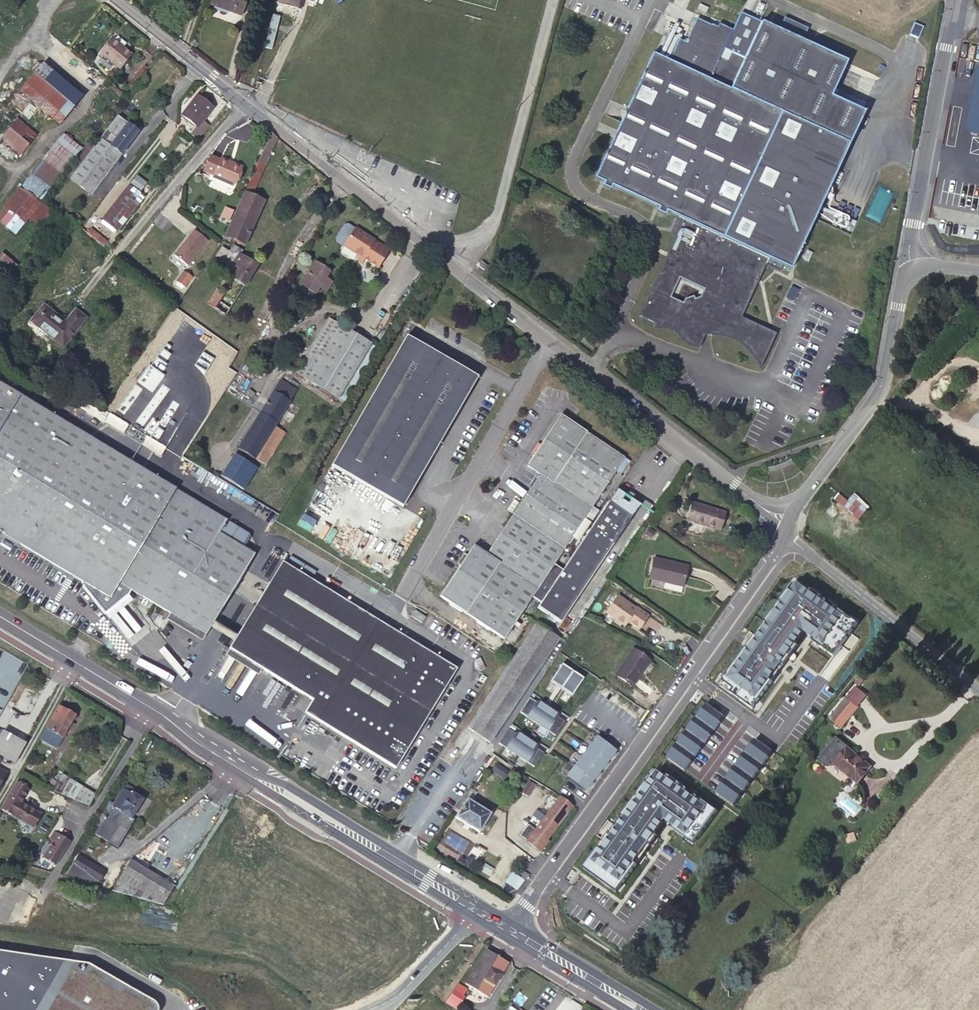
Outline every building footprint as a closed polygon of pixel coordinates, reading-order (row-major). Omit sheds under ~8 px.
[(213,6),(241,15),(246,0),(214,0),(213,6)] [(275,3),(298,9),(300,0),(275,0),(275,3)] [(641,318),(658,326),(656,330),(660,329),(663,330),(665,329),(668,329),(670,330),(674,331),(676,332),(678,333),(687,342),(689,344),(691,345),(693,346),(699,348),(707,336),(711,336),(714,336),(720,336),(725,337),(730,338),(737,340),(739,342),(742,344),(747,348),(751,352),(755,357),(757,360),(758,361),(761,365),(776,331),(741,315),(765,262),(779,269),(781,263),(790,267),(861,110),(827,95),(843,59),(798,39),(804,26),(780,16),(774,29),(757,21),(741,57),(729,53),(726,61),(719,58),(731,31),(717,24),(715,28),(710,26),(710,27),(694,20),(684,44),(678,41),(678,40),(667,34),(656,58),(651,55),(595,181),(604,185),(603,189),(611,193),(613,189),(666,217),(667,214),(679,219),(671,235),(677,238),(641,318)] [(923,27),(915,23),(910,35),(919,38),(923,27)] [(131,53),(112,39),(101,53),(119,68),(131,53)] [(81,96),(42,65),(20,92),(59,123),(81,96)] [(15,119),(28,102),(16,93),(0,113),(0,138),(15,119)] [(194,124),(209,104),(197,95),(182,114),(194,124)] [(197,139),(208,125),(202,120),(212,107),(209,104),(194,124),(197,126),(191,134),(197,139)] [(118,115),(101,138),(121,153),(138,130),(118,115)] [(15,119),(0,138),(0,139),(19,154),(34,134),(15,119)] [(65,174),(70,178),(101,138),(96,134),(65,174)] [(121,153),(101,138),(70,178),(90,193),(121,153)] [(240,166),(220,157),(220,158),(210,153),(202,170),(212,175),(212,176),(232,185),(240,166)] [(266,162),(258,160),(249,190),(256,192),(266,162)] [(48,189),(30,175),(22,185),(40,199),(48,189)] [(145,183),(136,176),(130,183),(140,190),(145,183)] [(115,229),(141,195),(129,185),(102,219),(115,229)] [(20,186),(4,206),(24,222),(39,201),(20,186)] [(264,200),(245,191),(225,234),(232,237),(245,243),(264,200)] [(143,196),(141,195),(115,229),(116,230),(143,196)] [(58,217),(41,203),(29,218),(47,231),(58,217)] [(233,210),(226,207),(222,216),(228,219),(233,210)] [(3,208),(0,212),(0,222),(15,233),(23,223),(3,208)] [(69,208),(64,213),(75,222),(79,216),(69,208)] [(343,245),(354,228),(347,224),(343,225),(335,237),(336,240),(343,245)] [(354,228),(343,245),(377,267),(388,249),(355,227),(354,228)] [(89,228),(87,232),(103,245),(107,240),(92,229),(91,230),(89,228)] [(207,240),(193,229),(173,255),(186,265),(207,240)] [(232,237),(225,234),(225,235),(221,241),(228,244),(232,237)] [(242,249),(233,244),(229,251),(222,246),(210,263),(229,274),(231,270),(235,273),(232,277),(233,278),(223,293),(217,289),(208,303),(226,314),(257,264),(240,253),(242,249)] [(0,254),(0,276),(6,281),(17,267),(0,254)] [(329,271),(315,261),(301,284),(315,293),(320,287),(326,290),(331,281),(325,277),(329,271)] [(486,268),(480,263),(477,267),(483,272),(486,268)] [(191,276),(183,270),(176,280),(185,286),(191,276)] [(196,285),(191,282),(175,303),(162,322),(167,326),(196,285)] [(85,317),(75,309),(65,321),(43,304),(31,320),(52,336),(52,337),(63,345),(85,317)] [(370,343),(329,319),(297,372),(344,401),(370,357),(364,354),(370,343)] [(410,338),(332,465),(401,505),(479,377),(410,338)] [(150,346),(136,364),(142,368),(155,350),(150,346)] [(162,360),(157,367),(182,382),(186,375),(162,360)] [(162,374),(158,381),(177,392),(181,385),(162,374)] [(253,458),(288,401),(295,389),(280,380),(238,448),(253,458)] [(0,382),(0,531),(110,597),(119,582),(131,589),(169,612),(206,634),(211,627),(214,621),(255,553),(244,546),(219,532),(226,519),(0,382)] [(299,408),(288,401),(253,458),(264,464),(299,408)] [(560,415),(526,466),(539,474),(512,514),(564,548),(565,548),(570,551),(581,535),(580,534),(575,531),(584,518),(590,521),(598,509),(592,506),(616,470),(624,457),(560,415)] [(222,474),(245,487),(256,467),(234,455),(222,474)] [(629,460),(624,457),(616,470),(621,473),(629,460)] [(562,624),(633,517),(635,515),(635,514),(640,506),(630,500),(628,502),(622,498),(622,497),(614,492),(583,537),(581,535),(570,551),(565,548),(564,548),(555,562),(564,568),(537,608),(562,624)] [(855,494),(849,501),(841,495),(836,501),(860,520),(871,507),(855,494)] [(714,526),(719,510),(691,502),(685,520),(704,526),(704,523),(714,526)] [(725,512),(719,510),(714,526),(704,523),(704,526),(720,530),(725,512)] [(472,546),(439,597),(505,640),(555,562),(564,548),(512,514),(486,555),(472,546)] [(249,533),(226,519),(219,532),(244,546),(250,535),(249,533)] [(649,579),(664,582),(665,580),(683,584),(687,566),(653,559),(649,579)] [(228,649),(264,671),(311,700),(304,713),(394,769),(456,669),(281,562),(236,634),(233,640),(228,649)] [(86,583),(84,587),(106,613),(128,595),(131,589),(119,582),(110,597),(86,583)] [(719,686),(719,687),(752,711),(772,683),(769,681),(780,666),(783,668),(783,667),(781,665),(794,647),(797,649),(797,648),(794,646),(800,638),(809,644),(807,647),(808,647),(809,645),(818,651),(816,653),(829,663),(859,622),(858,622),(856,624),(848,618),(850,616),(837,606),(835,609),(826,603),(828,600),(821,595),(819,597),(811,591),(812,589),(810,591),(798,582),(792,591),(789,589),(791,591),(773,617),(770,615),(770,616),(772,617),(767,625),(765,623),(764,623),(767,625),(757,639),(755,637),(754,637),(757,639),(738,665),(736,663),(735,663),(738,665),(733,672),(731,670),(730,671),(733,672),(722,688),(719,686)] [(619,592),(607,610),(624,621),(628,620),(630,617),(641,625),(650,612),(638,604),(637,606),(629,601),(629,599),(619,592)] [(420,615),(413,611),(410,615),(417,620),(420,615)] [(206,634),(169,612),(165,619),(202,641),(206,634)] [(233,640),(236,634),(214,621),(211,627),(233,640)] [(553,634),(536,623),(467,727),(490,742),(559,638),(553,634)] [(508,648),(504,645),(499,653),(503,656),(508,648)] [(653,657),(636,646),(619,671),(627,676),(623,682),(631,687),(635,682),(636,682),(653,657)] [(260,678),(264,671),(228,649),(224,655),(260,678)] [(564,660),(552,678),(574,692),(585,675),(564,660)] [(856,690),(847,700),(857,708),(865,698),(856,690)] [(531,694),(522,708),(539,720),(549,704),(541,699),(540,700),(531,694)] [(857,708),(847,700),(837,711),(847,719),(857,708)] [(549,704),(539,720),(557,732),(567,718),(557,712),(558,710),(555,708),(549,704)] [(706,705),(706,706),(709,708),(705,713),(702,710),(696,719),(699,721),(712,731),(714,732),(720,723),(718,722),(722,717),(723,718),(724,718),(706,705)] [(74,715),(57,706),(45,727),(62,737),(74,715)] [(837,711),(833,716),(842,724),(847,719),(837,711)] [(699,721),(696,726),(692,723),(686,732),(689,734),(703,744),(704,745),(711,737),(709,735),(712,731),(699,721)] [(510,726),(500,741),(518,752),(528,736),(520,730),(519,732),(510,726)] [(62,737),(45,727),(42,733),(58,742),(59,742),(62,737)] [(42,733),(39,738),(55,747),(58,742),(42,733)] [(598,733),(590,744),(592,745),(609,758),(617,748),(598,733)] [(0,734),(0,735),(0,754),(14,761),(24,744),(8,735),(7,738),(0,734)] [(689,734),(686,739),(683,737),(677,745),(680,748),(693,757),(695,758),(701,750),(699,749),(703,744),(689,734)] [(518,752),(536,764),(545,750),(536,743),(537,742),(528,736),(518,752)] [(769,752),(772,754),(755,740),(756,742),(752,747),(751,745),(744,754),(746,755),(759,765),(762,767),(769,759),(766,756),(769,752)] [(837,740),(822,758),(831,765),(835,765),(835,764),(857,782),(870,767),(837,740)] [(590,744),(582,754),(584,756),(601,768),(609,758),(592,745),(590,744)] [(680,748),(677,752),(673,750),(667,759),(685,772),(691,763),(690,762),(693,757),(680,748)] [(582,754),(574,765),(576,766),(593,778),(601,768),(584,756),(582,754)] [(759,772),(756,770),(759,765),(746,755),(743,760),(741,759),(735,767),(737,769),(750,778),(753,781),(759,772)] [(497,759),(492,767),(504,774),(509,767),(497,759)] [(574,765),(566,775),(584,789),(593,778),(576,766),(574,765)] [(746,783),(750,778),(737,769),(733,773),(731,772),(725,780),(727,782),(740,791),(743,794),(750,785),(746,783)] [(47,789),(89,804),(96,793),(53,772),(48,781),(47,789)] [(657,773),(648,785),(645,783),(620,818),(623,820),(619,825),(617,823),(589,861),(591,863),(585,871),(583,869),(583,870),(616,894),(614,892),(620,884),(622,885),(623,885),(620,883),(627,873),(630,875),(627,873),(648,845),(650,846),(651,846),(648,844),(654,836),(657,838),(657,837),(655,835),(665,821),(672,826),(670,829),(683,838),(685,836),(694,842),(692,845),(717,812),(716,812),(714,814),(706,808),(708,805),(695,796),(693,798),(685,793),(687,791),(668,777),(666,779),(657,773)] [(529,778),(522,789),(528,792),(535,781),(529,778)] [(740,798),(737,796),(740,791),(727,782),(724,786),(722,785),(715,794),(733,807),(740,798)] [(14,783),(0,808),(0,809),(31,826),(38,813),(20,804),(27,790),(14,783)] [(125,784),(122,788),(129,792),(132,788),(125,784)] [(113,803),(111,806),(120,811),(120,812),(130,818),(141,799),(129,792),(122,788),(113,803)] [(560,796),(545,815),(557,825),(572,806),(560,796)] [(852,815),(858,807),(845,796),(839,803),(852,815)] [(475,799),(473,803),(462,797),(455,808),(459,811),(455,818),(478,831),(492,809),(475,799)] [(108,801),(103,809),(108,811),(111,806),(113,803),(108,801)] [(120,811),(111,806),(108,811),(105,816),(101,813),(94,825),(98,828),(95,834),(116,846),(132,819),(130,818),(120,812),(120,811)] [(41,815),(38,813),(31,826),(34,828),(41,815)] [(557,825),(545,815),(534,830),(546,840),(557,825)] [(534,830),(527,824),(518,835),(539,852),(548,841),(546,840),(534,830)] [(70,841),(55,831),(50,839),(53,841),(43,857),(55,864),(70,841)] [(162,905),(174,886),(130,859),(111,890),(162,905)] [(88,867),(79,862),(72,873),(81,879),(88,867)] [(685,900),(671,918),(677,922),(691,905),(685,900)] [(495,956),(485,950),(464,984),(473,989),(473,990),(474,990),(475,990),(486,997),(507,963),(497,957),(497,956),(496,956),(495,956)] [(158,1007),(156,1003),(88,964),(72,961),(0,951),(0,1009),(158,1009),(158,1007)] [(452,991),(444,1001),(455,1007),(463,995),(461,994),(465,988),(457,983),(452,991)]
